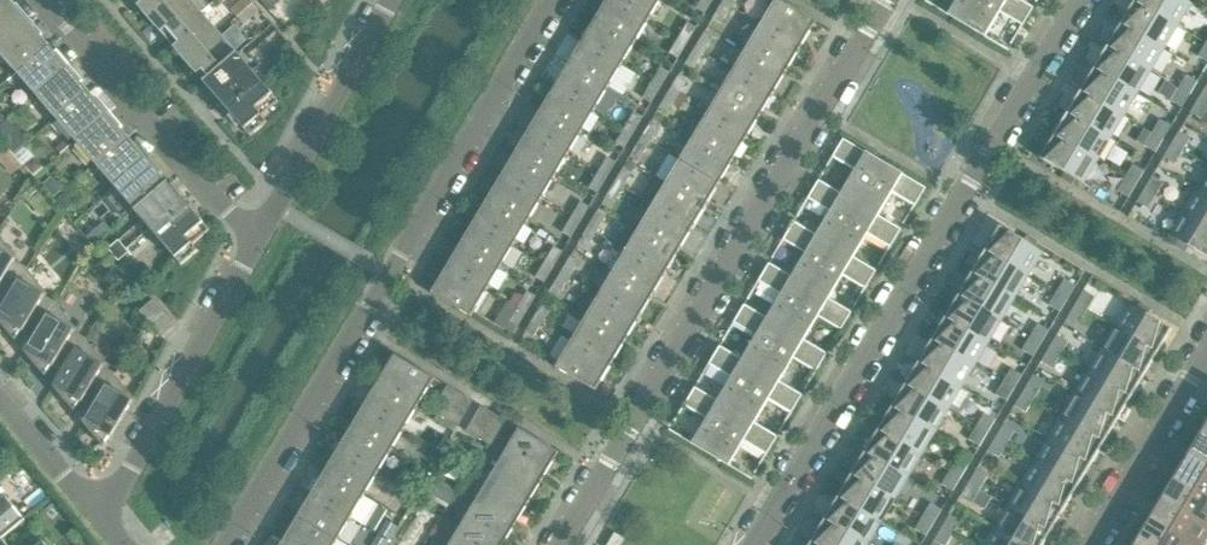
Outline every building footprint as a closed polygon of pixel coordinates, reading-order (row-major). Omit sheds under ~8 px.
[(29,21),(11,0),(7,0),(0,6),(0,46),(29,21)] [(173,0),(136,0),(140,5),(139,6),(151,20),(173,0)] [(203,11),(209,5),(204,0),(173,0),(151,20),(162,33),(163,32),(170,40),(203,11)] [(254,3),(251,0),(243,0),(232,10),(238,17),(254,3)] [(279,0),(261,0),(270,11),(280,2),(279,0)] [(649,20),(615,0),(607,0),(596,19),(636,42),(649,20)] [(661,0),(615,0),(649,20),(661,0)] [(713,0),(702,0),(697,9),(705,13),(713,0)] [(817,22),(780,0),(776,0),(760,25),(800,50),(817,22)] [(948,15),(967,26),(983,0),(958,0),(948,15)] [(1034,8),(1033,7),(1021,0),(983,0),(967,26),(985,37),(1000,12),(1022,25),(1021,26),(1023,26),(1034,8)] [(1186,0),(1136,0),(1135,1),(1176,25),(1190,2),(1186,0)] [(1176,25),(1135,1),(1133,5),(1134,6),(1131,10),(1130,10),(1122,24),(1162,48),(1176,25)] [(244,24),(260,10),(254,3),(238,17),(244,24)] [(721,23),(731,8),(723,3),(713,18),(721,23)] [(187,62),(220,32),(219,31),(220,30),(203,11),(170,40),(176,47),(175,48),(187,62)] [(623,65),(636,42),(596,19),(582,41),(623,65)] [(49,44),(29,21),(0,46),(0,52),(17,72),(49,44)] [(688,43),(696,28),(688,23),(679,38),(688,43)] [(1162,48),(1122,24),(1120,26),(1121,27),(1118,33),(1117,32),(1108,46),(1149,70),(1162,48)] [(800,50),(760,25),(747,48),(787,72),(800,50)] [(207,82),(239,54),(220,32),(187,62),(198,75),(199,74),(207,82)] [(704,52),(713,38),(705,33),(696,48),(704,52)] [(678,58),(688,43),(679,38),(670,53),(678,58)] [(609,87),(623,65),(582,41),(569,64),(609,87)] [(1206,43),(1198,56),(1206,62),(1206,44),(1206,43)] [(37,95),(69,67),(49,44),(17,72),(37,95)] [(1149,70),(1108,46),(1106,50),(1107,51),(1104,55),(1103,54),(1095,68),(1136,93),(1149,70)] [(695,68),(704,52),(696,48),(686,63),(695,68)] [(787,72),(747,48),(734,70),(773,95),(787,72)] [(279,101),(266,86),(239,54),(207,82),(212,88),(210,90),(251,137),(268,122),(262,116),(279,101)] [(596,109),(609,87),(569,64),(556,86),(596,109)] [(57,118),(89,90),(69,67),(37,95),(57,118)] [(661,87),(670,73),(661,68),(653,83),(661,87)] [(1136,93),(1095,68),(1092,72),(1093,73),(1091,77),(1090,77),(1081,91),(1122,115),(1136,93)] [(773,95),(734,70),(720,93),(760,117),(773,95)] [(1190,95),(1198,82),(1187,75),(1179,88),(1190,95)] [(677,97),(686,83),(678,78),(669,92),(677,97)] [(652,103),(661,87),(653,83),(643,98),(652,103)] [(582,132),(596,109),(556,86),(542,109),(582,132)] [(1206,86),(1198,99),(1206,105),(1206,87),(1206,86)] [(1183,108),(1190,95),(1179,88),(1171,101),(1183,108)] [(76,141),(109,113),(89,90),(57,118),(76,141)] [(1122,115),(1081,91),(1079,95),(1080,95),(1078,100),(1077,99),(1068,113),(1109,137),(1122,115)] [(668,113),(677,97),(669,92),(660,108),(668,113)] [(760,117),(720,93),(707,115),(747,139),(760,117)] [(1206,111),(1206,105),(1198,99),(1190,112),(1202,119),(1206,111)] [(634,132),(643,118),(635,113),(633,115),(617,106),(611,116),(627,126),(626,127),(634,132)] [(569,154),(582,132),(542,109),(529,131),(569,154)] [(96,164),(128,136),(109,113),(76,141),(96,164)] [(1109,137),(1068,113),(1066,117),(1067,118),(1064,122),(1063,121),(1055,135),(1096,160),(1109,137)] [(747,139),(707,115),(694,137),(734,162),(747,139)] [(1164,139),(1171,126),(1160,120),(1152,133),(1164,139)] [(650,142),(659,127),(651,123),(642,137),(650,142)] [(625,148),(634,132),(626,127),(617,143),(625,148)] [(556,177),(569,154),(529,131),(515,154),(556,177)] [(1183,151),(1191,138),(1179,131),(1172,144),(1183,151)] [(1156,152),(1164,139),(1152,133),(1145,146),(1156,152)] [(1081,183),(1096,160),(1055,135),(1052,139),(1054,140),(1051,144),(1050,144),(1041,159),(1064,173),(1061,178),(1072,185),(1075,180),(1081,183)] [(116,187),(148,160),(128,136),(96,164),(116,187)] [(641,158),(650,142),(642,137),(633,153),(641,158)] [(734,162),(694,137),(680,160),(720,184),(734,162)] [(860,205),(885,163),(844,139),(832,157),(834,158),(834,157),(856,170),(842,194),(860,205)] [(1175,164),(1183,151),(1172,144),(1164,157),(1175,164)] [(0,151),(0,162),(13,177),(24,167),(6,146),(0,151)] [(542,200),(556,177),(515,154),(502,176),(542,200)] [(35,158),(25,167),(34,176),(44,168),(43,167),(35,158)] [(607,177),(616,163),(608,158),(599,172),(607,177)] [(136,212),(169,182),(168,182),(148,160),(116,187),(136,210),(135,210),(136,212)] [(720,184),(680,160),(667,182),(707,207),(720,184)] [(915,207),(927,188),(885,163),(860,205),(879,216),(893,192),(914,205),(914,206),(915,207)] [(1137,184),(1145,171),(1133,164),(1126,178),(1137,184)] [(624,187),(632,172),(624,168),(615,182),(624,187)] [(598,193),(607,177),(599,172),(590,188),(598,193)] [(529,222),(542,200),(502,176),(489,198),(529,222)] [(1156,196),(1164,183),(1153,176),(1145,189),(1156,196)] [(1129,197),(1137,184),(1126,178),(1118,191),(1129,197)] [(835,246),(860,205),(842,194),(819,180),(808,199),(809,200),(810,199),(831,212),(817,235),(835,246)] [(210,230),(169,182),(136,212),(182,265),(199,251),(193,244),(210,230)] [(614,203),(624,187),(615,182),(606,198),(614,203)] [(707,207),(667,182),(654,205),(693,229),(707,207)] [(1148,209),(1156,196),(1145,189),(1137,202),(1148,209)] [(1199,191),(1186,214),(1206,226),(1206,196),(1199,191)] [(66,193),(56,202),(65,212),(75,203),(74,203),(66,193)] [(515,244),(529,222),(489,198),(475,221),(515,244)] [(580,222),(589,207),(581,202),(572,218),(580,222)] [(693,229),(654,205),(640,227),(680,251),(693,229)] [(891,248),(902,229),(901,228),(900,229),(879,216),(860,205),(835,246),(854,257),(868,234),(890,247),(889,247),(891,248)] [(597,232),(606,217),(598,212),(588,227),(597,232)] [(1186,214),(1172,237),(1178,241),(1175,246),(1186,252),(1189,247),(1206,258),(1206,226),(1186,214)] [(85,215),(75,223),(86,235),(95,227),(85,215)] [(571,238),(580,222),(572,218),(563,233),(571,238)] [(502,267),(515,244),(475,221),(462,243),(502,267)] [(811,288),(835,246),(817,235),(795,223),(796,222),(794,221),(783,240),(784,241),(785,240),(806,253),(792,277),(811,288)] [(596,251),(605,237),(597,232),(588,227),(579,243),(587,247),(588,246),(596,251)] [(680,251),(640,227),(627,250),(667,274),(680,251)] [(1041,251),(1035,247),(1038,242),(1027,235),(1024,241),(1000,227),(997,232),(998,232),(996,237),(995,236),(986,250),(1027,274),(1041,251)] [(27,267),(16,261),(18,258),(0,236),(0,298),(5,301),(6,302),(27,267)] [(120,240),(109,249),(120,262),(131,252),(120,240)] [(489,289),(502,267),(462,243),(449,265),(489,289)] [(866,290),(877,271),(876,270),(875,270),(854,257),(835,246),(811,288),(829,299),(843,275),(865,288),(864,289),(866,290)] [(554,267),(563,252),(554,247),(546,262),(554,267)] [(667,274),(627,250),(613,272),(653,296),(667,274)] [(1027,274),(986,250),(984,254),(985,255),(982,259),(981,258),(973,272),(1014,297),(1027,274)] [(570,277),(579,262),(571,257),(562,272),(570,277)] [(545,282),(554,267),(546,262),(536,278),(545,282)] [(811,288),(792,277),(769,263),(759,281),(782,295),(768,318),(786,329),(811,288)] [(472,317),(489,289),(449,265),(432,293),(472,317)] [(56,303),(46,296),(47,293),(27,269),(28,268),(27,267),(6,302),(5,301),(0,310),(0,322),(16,340),(21,330),(23,332),(24,331),(34,336),(36,337),(56,303)] [(561,292),(570,277),(562,272),(553,287),(561,292)] [(653,296),(613,272),(600,295),(640,318),(653,296)] [(1014,297),(973,272),(970,276),(972,277),(969,281),(968,281),(960,295),(1000,319),(1014,297)] [(1068,299),(1076,286),(1065,279),(1057,292),(1068,299)] [(841,331),(852,312),(851,311),(851,312),(829,299),(811,288),(786,329),(805,340),(819,317),(840,329),(840,330),(841,331)] [(1087,310),(1095,297),(1084,290),(1076,304),(1087,310)] [(527,312),(536,297),(528,292),(519,307),(527,312)] [(1060,312),(1068,299),(1057,292),(1049,305),(1060,312)] [(640,318),(600,295),(587,317),(626,341),(640,318)] [(1000,319),(960,295),(957,299),(958,299),(956,304),(955,303),(946,317),(987,341),(1000,319)] [(175,326),(153,300),(140,311),(162,337),(175,326)] [(543,322),(552,306),(544,302),(535,317),(543,322)] [(65,373),(86,338),(75,331),(77,329),(57,304),(57,303),(56,303),(36,337),(34,336),(25,352),(45,376),(50,366),(52,367),(53,366),(63,372),(65,373)] [(1172,329),(1148,315),(1152,310),(1140,303),(1137,308),(1131,305),(1117,328),(1158,352),(1166,338),(1165,338),(1168,333),(1169,334),(1172,329)] [(745,304),(734,323),(735,324),(735,323),(757,336),(743,360),(761,371),(786,329),(768,318),(746,305),(745,304)] [(1080,323),(1087,310),(1076,304),(1068,317),(1080,323)] [(518,327),(527,312),(519,307),(510,322),(518,327)] [(534,337),(543,322),(535,317),(526,332),(534,337)] [(626,341),(587,317),(573,339),(613,363),(626,341)] [(987,341),(946,317),(944,321),(945,322),(942,326),(941,325),(933,339),(974,364),(987,341)] [(1038,324),(1030,337),(1042,344),(1049,331),(1038,324)] [(1158,352),(1117,328),(1104,350),(1145,375),(1153,361),(1152,360),(1154,356),(1156,356),(1158,352)] [(816,372),(828,354),(826,353),(805,340),(786,329),(761,371),(780,382),(794,358),(815,371),(815,372),(816,372)] [(1061,355),(1069,342),(1057,335),(1050,348),(1061,355)] [(1034,357),(1042,344),(1030,337),(1022,350),(1034,357)] [(95,408),(115,373),(104,367),(106,364),(86,340),(87,339),(86,338),(65,373),(63,372),(55,388),(75,411),(79,401),(82,402),(82,401),(93,407),(95,408)] [(613,363),(573,339),(556,368),(596,391),(613,363)] [(974,364),(933,339),(930,343),(932,344),(929,348),(928,348),(919,362),(960,386),(974,364)] [(712,359),(709,364),(710,365),(711,364),(732,378),(718,401),(736,412),(761,371),(743,360),(721,347),(722,346),(720,346),(712,359)] [(1050,348),(1042,361),(1053,368),(1061,355),(1050,348)] [(1145,375),(1104,350),(1091,373),(1131,397),(1140,383),(1138,382),(1141,378),(1142,379),(1145,375)] [(418,406),(435,378),(395,355),(379,383),(418,406)] [(960,386),(919,362),(917,366),(918,366),(916,371),(915,370),(906,384),(947,408),(960,386)] [(1015,388),(1023,375),(1011,369),(1004,382),(1015,388)] [(792,414),(803,395),(802,394),(801,395),(780,382),(761,371),(736,412),(755,423),(769,399),(791,412),(790,413),(792,414)] [(112,438),(136,399),(116,375),(116,374),(115,373),(95,408),(93,407),(84,423),(104,447),(110,436),(112,438)] [(1131,397),(1091,373),(1077,395),(1118,420),(1126,406),(1125,405),(1128,401),(1129,401),(1131,397)] [(1034,400),(1042,387),(1031,380),(1023,393),(1034,400)] [(1007,401),(1015,388),(1004,382),(996,395),(1007,401)] [(405,429),(418,406),(379,383),(365,405),(405,429)] [(947,408),(906,384),(904,388),(905,389),(902,393),(901,392),(893,407),(933,431),(947,408)] [(458,426),(473,401),(448,386),(433,411),(458,426)] [(695,388),(684,406),(685,407),(686,406),(707,419),(692,444),(711,455),(736,412),(718,401),(696,388),(697,388),(695,387),(695,388)] [(1026,413),(1034,400),(1023,393),(1015,406),(1026,413)] [(1118,420),(1077,395),(1064,418),(1105,442),(1113,428),(1112,427),(1114,423),(1116,424),(1118,420)] [(392,451),(405,429),(365,405),(352,428),(392,451)] [(492,446),(507,421),(482,406),(467,431),(492,446)] [(933,431),(893,407),(890,411),(891,412),(889,416),(888,415),(879,429),(920,453),(933,431)] [(767,454),(778,437),(755,423),(736,412),(711,455),(729,466),(744,441),(767,454)] [(988,433),(996,420),(985,413),(977,426),(988,433)] [(1105,442),(1064,418),(1051,440),(1091,464),(1100,450),(1098,449),(1101,445),(1102,446),(1105,442)] [(1007,445),(1015,432),(1004,425),(996,438),(1007,445)] [(981,446),(988,433),(977,426),(969,439),(981,446)] [(378,474),(392,451),(352,428),(338,450),(378,474)] [(543,480),(559,453),(520,429),(503,457),(543,480)] [(920,453),(879,429),(877,433),(878,434),(875,438),(874,438),(866,452),(907,476),(920,453)] [(1205,437),(1203,441),(1206,443),(1203,448),(1201,447),(1196,455),(1195,454),(1192,457),(1206,466),(1206,438),(1205,437)] [(1000,457),(1007,445),(996,438),(988,450),(1000,457)] [(1091,464),(1051,440),(1037,463),(1078,487),(1086,473),(1085,472),(1088,468),(1089,468),(1091,464)] [(365,495),(378,474),(338,450),(325,472),(365,495)] [(907,476),(866,452),(863,456),(865,456),(862,461),(861,460),(852,474),(893,498),(907,476)] [(503,457),(489,479),(524,500),(529,503),(543,480),(503,457)] [(1192,457),(1190,462),(1191,463),(1186,470),(1189,471),(1185,477),(1183,475),(1180,479),(1206,495),(1206,466),(1192,457)] [(961,478),(969,464),(958,458),(950,471),(961,478)] [(1078,487),(1037,463),(1024,485),(1064,509),(1073,495),(1072,494),(1074,490),(1075,491),(1078,487)] [(980,489),(989,476),(977,469),(969,483),(980,489)] [(954,490),(961,478),(950,471),(943,484),(954,490)] [(351,518),(364,497),(365,495),(325,472),(312,495),(351,518)] [(893,498),(852,474),(850,478),(851,479),(849,483),(847,482),(839,496),(880,521),(893,498)] [(438,479),(430,493),(450,505),(458,491),(438,479)] [(489,479),(476,502),(511,522),(516,525),(529,503),(524,500),(489,479)] [(1180,479),(1178,483),(1181,485),(1178,490),(1175,489),(1171,497),(1170,497),(1168,500),(1206,523),(1206,495),(1180,479)] [(973,502),(980,489),(969,483),(962,495),(973,502)] [(1064,509),(1024,485),(1010,508),(1051,531),(1059,518),(1058,517),(1061,513),(1062,513),(1064,509)] [(338,541),(351,518),(312,495),(298,517),(338,541)] [(880,521),(839,496),(837,500),(838,501),(835,505),(834,505),(826,519),(866,543),(880,521)] [(3,539),(26,520),(7,497),(0,502),(0,541),(3,539)] [(1168,500),(1167,501),(1165,505),(1166,505),(1161,513),(1163,514),(1160,519),(1158,518),(1154,522),(1195,544),(1201,544),(1206,534),(1206,523),(1168,500)] [(476,502),(463,524),(498,544),(504,544),(516,525),(476,502)] [(934,523),(943,509),(931,502),(923,516),(934,523)] [(1010,508),(997,530),(1023,544),(1043,544),(1046,540),(1045,539),(1047,535),(1048,536),(1051,531),(1010,508)] [(954,534),(962,520),(951,514),(942,528),(954,534)] [(927,535),(934,523),(923,516),(916,529),(927,535)] [(338,541),(298,517),(285,540),(294,544),(335,544),(338,541)] [(826,519),(823,523),(824,523),(822,528),(821,527),(812,541),(819,544),(865,544),(866,543),(826,519)] [(382,522),(376,532),(390,541),(396,530),(382,522)] [(1154,522),(1153,526),(1155,528),(1152,533),(1150,532),(1145,539),(1144,539),(1142,542),(1147,544),(1195,544),(1154,522)] [(463,524),(450,544),(498,544),(463,524)] [(954,534),(942,528),(935,540),(944,544),(947,544),(954,534)] [(997,530),(988,544),(1023,544),(997,530)] [(615,533),(608,544),(622,544),(625,539),(615,533)] [(372,544),(387,544),(389,541),(379,535),(372,544)]
